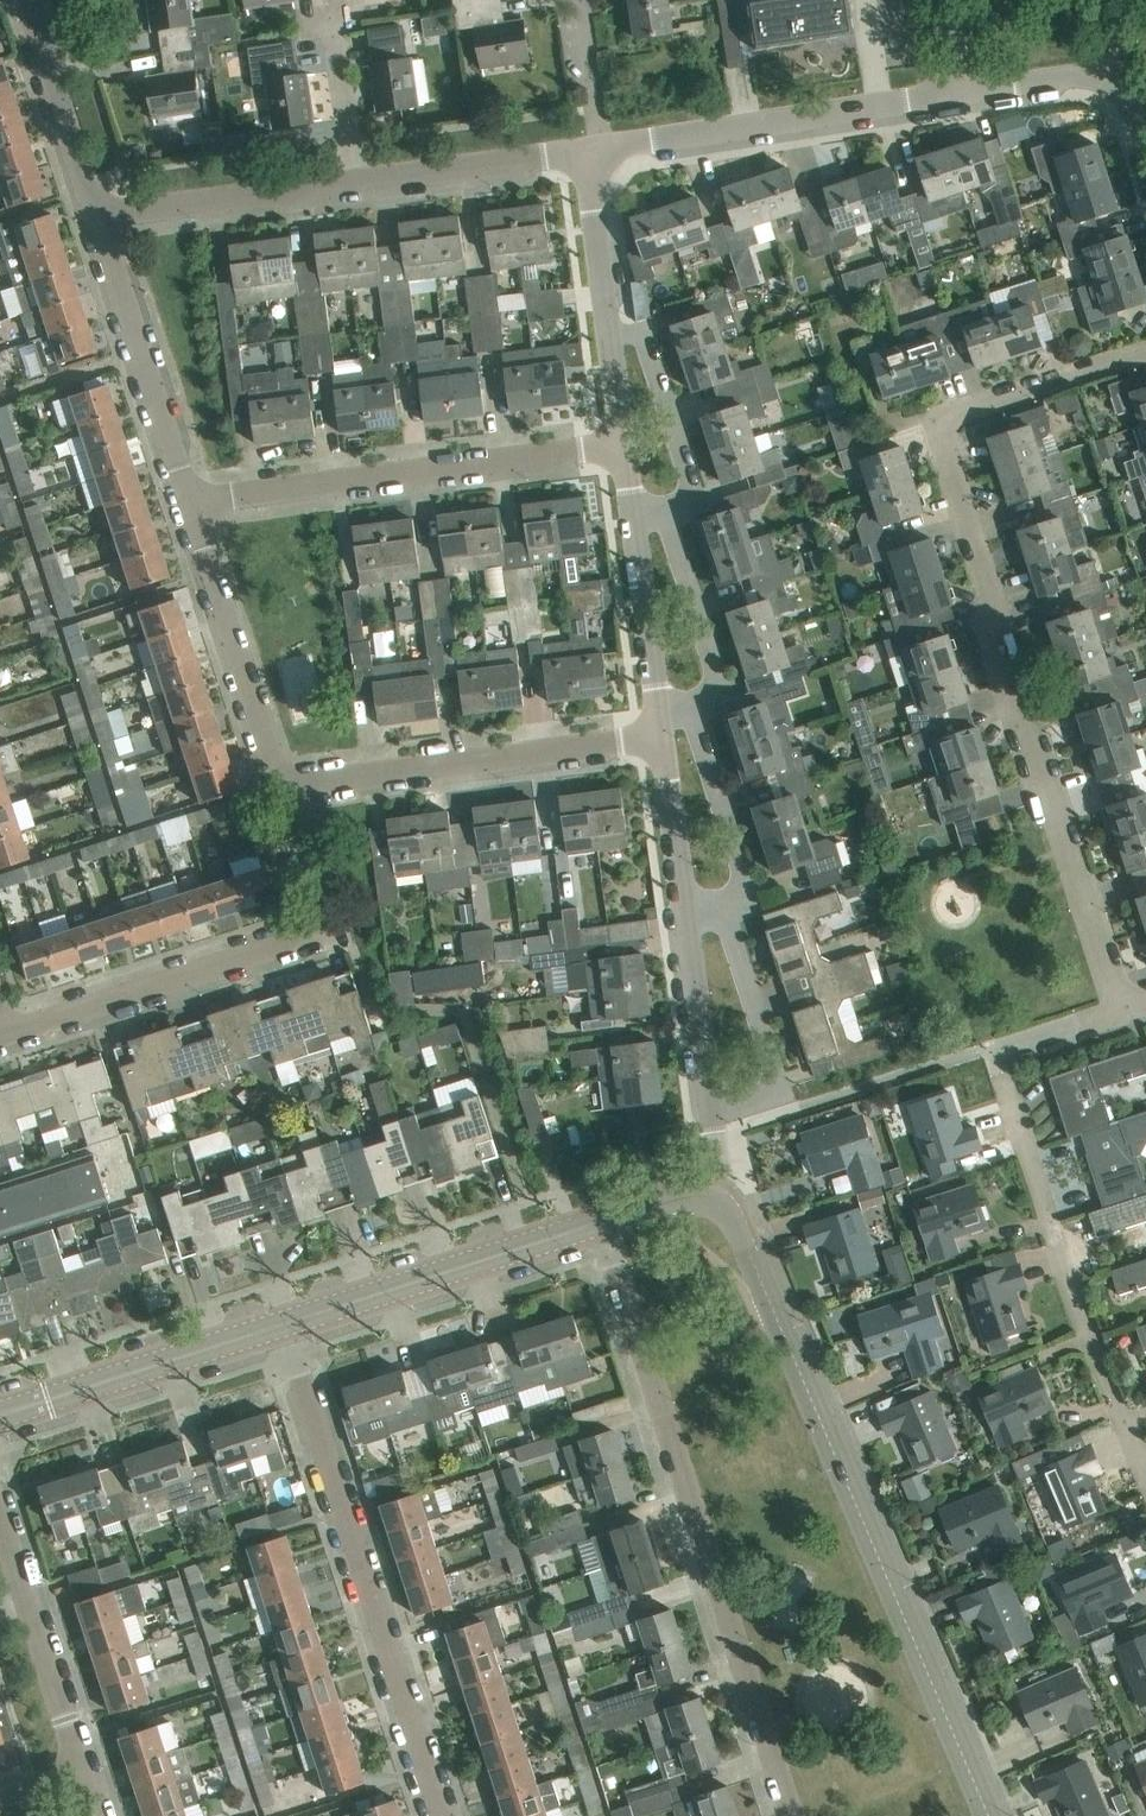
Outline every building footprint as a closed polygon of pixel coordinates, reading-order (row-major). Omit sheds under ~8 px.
[(145,30),(145,31),(160,29),(164,53),(209,46),(237,41),(232,12),(195,18),(196,26),(188,27),(184,0),(150,0),(154,29),(145,30)] [(248,16),(250,16),(248,6),(289,0),(246,0),(248,16)] [(454,9),(473,6),(501,1),(500,0),(453,0),(454,9)] [(669,0),(630,0),(632,10),(669,4),(669,0)] [(724,34),(739,32),(734,0),(718,0),(724,34)] [(748,1),(756,50),(856,35),(851,0),(753,0),(748,1)] [(523,19),(492,24),(491,18),(503,16),(501,1),(473,6),(454,9),(457,31),(476,28),(482,67),(529,59),(523,19)] [(632,10),(636,38),(674,33),(669,4),(632,10)] [(424,18),(427,36),(449,32),(445,14),(424,18)] [(370,113),(427,105),(426,104),(417,105),(414,82),(410,59),(407,60),(402,26),(393,28),(370,31),(375,64),(363,66),(363,67),(372,66),(379,111),(369,112),(370,113)] [(739,32),(724,34),(729,69),(745,67),(739,32)] [(294,42),(250,49),(255,85),(268,83),(275,126),(265,128),(265,129),(322,120),(322,119),(312,121),(306,76),(315,75),(315,73),(300,76),(294,42)] [(201,119),(202,119),(194,67),(212,64),(209,46),(164,53),(166,67),(178,65),(179,74),(149,79),(148,69),(147,69),(155,126),(156,126),(155,116),(199,109),(201,119)] [(0,61),(0,89),(8,86),(0,61)] [(8,86),(0,89),(0,119),(17,113),(8,86)] [(0,119),(0,149),(26,140),(17,113),(0,119)] [(996,123),(1001,144),(1016,141),(1011,119),(996,123)] [(212,151),(225,148),(220,122),(207,124),(212,151)] [(1000,227),(1012,223),(1024,219),(1016,193),(1014,187),(1006,165),(992,169),(983,138),(950,149),(953,160),(963,190),(981,184),(983,191),(990,199),(992,202),(1000,227)] [(26,140),(0,149),(0,179),(35,168),(26,140)] [(1097,144),(1067,154),(1062,140),(1034,149),(1039,168),(1049,164),(1052,174),(1060,172),(1066,190),(1108,176),(1097,144)] [(950,149),(918,160),(921,170),(928,190),(914,195),(923,223),(942,217),(938,206),(950,202),(948,195),(963,190),(953,160),(950,149)] [(0,179),(0,188),(6,208),(44,195),(35,168),(0,179)] [(799,199),(789,168),(757,179),(760,190),(770,219),(786,214),(789,222),(800,218),(804,230),(822,224),(812,194),(799,199)] [(905,229),(923,223),(914,195),(901,199),(891,168),(857,179),(861,189),(871,220),(887,215),(888,214),(898,231),(905,229)] [(1070,205),(1063,207),(1067,219),(1057,222),(1063,242),(1092,233),(1088,219),(1118,209),(1108,176),(1066,190),(1070,205)] [(757,179),(724,189),(728,200),(734,219),(722,224),(731,251),(749,245),(745,235),(756,232),(753,225),(770,219),(760,190),(757,179)] [(822,224),(831,252),(848,247),(856,244),(859,240),(856,232),(854,225),(871,220),(861,189),(857,179),(826,189),(829,200),(836,220),(822,224)] [(707,229),(697,198),(664,209),(668,220),(678,249),(696,243),(698,250),(710,246),(713,257),(731,251),(722,224),(707,229)] [(515,209),(522,266),(540,263),(552,262),(544,205),(542,205),(542,209),(536,210),(516,213),(516,209),(515,209)] [(485,213),(487,227),(493,269),(522,266),(515,209),(513,209),(514,213),(488,216),(487,212),(485,213)] [(636,230),(642,249),(629,254),(638,283),(656,277),(657,276),(653,265),(665,261),(663,254),(678,249),(668,220),(664,209),(632,219),(636,230)] [(14,225),(12,219),(0,223),(0,251),(3,260),(59,242),(49,214),(14,225)] [(431,224),(431,220),(430,220),(437,277),(467,273),(459,216),(457,216),(457,220),(431,224)] [(1024,219),(1012,223),(1016,237),(1028,233),(1024,219)] [(400,224),(402,238),(403,247),(408,280),(437,277),(430,220),(428,220),(429,224),(403,227),(402,223),(400,224)] [(346,235),(346,231),(345,231),(352,288),(382,284),(377,251),(375,227),(372,227),(373,231),(346,235)] [(315,235),(318,250),(319,258),(323,291),(352,288),(345,231),(344,231),(344,235),(319,238),(318,234),(315,235)] [(1069,259),(1079,256),(1083,268),(1090,266),(1096,284),(1138,270),(1127,236),(1096,246),(1092,233),(1063,242),(1069,259)] [(262,246),(262,242),(260,242),(267,299),(297,295),(293,262),(290,238),(288,238),(288,242),(262,246)] [(67,269),(59,242),(3,260),(12,287),(67,269)] [(233,245),(230,246),(238,303),(262,299),(267,299),(260,242),(259,242),(260,246),(234,250),(233,245)] [(842,276),(847,291),(888,278),(884,263),(842,276)] [(76,296),(67,269),(12,287),(21,313),(65,300),(76,296)] [(1089,302),(1094,301),(1097,311),(1087,316),(1093,334),(1122,325),(1117,311),(1145,302),(1145,295),(1138,270),(1096,284),(1084,287),(1089,302)] [(485,313),(499,311),(494,274),(480,276),(485,313)] [(470,315),(485,313),(480,276),(465,278),(470,315)] [(1009,291),(1015,309),(997,315),(1011,357),(1043,347),(1033,316),(1047,312),(1037,282),(1009,291)] [(400,325),(415,323),(410,285),(395,287),(400,325)] [(385,327),(400,325),(395,287),(380,289),(385,327)] [(564,303),(562,288),(524,293),(526,308),(528,308),(564,303)] [(728,293),(699,303),(704,316),(673,326),(684,358),(725,345),(719,327),(727,324),(723,313),(733,310),(728,293)] [(315,336),(331,334),(326,295),(310,297),(315,336)] [(1046,312),(1061,307),(1058,295),(1044,300),(1043,300),(1046,312)] [(65,300),(21,313),(18,314),(23,327),(43,321),(47,333),(48,335),(85,323),(76,296),(65,300)] [(299,338),(315,336),(310,297),(295,299),(299,338)] [(543,321),(566,318),(564,303),(528,308),(530,323),(543,321)] [(979,312),(967,316),(964,306),(945,311),(955,341),(968,337),(978,368),(1011,357),(997,315),(981,320),(979,312)] [(225,348),(240,346),(235,308),(220,310),(225,348)] [(490,351),(505,349),(499,311),(485,313),(490,351)] [(916,321),(922,340),(905,345),(918,387),(951,376),(941,346),(955,341),(945,311),(916,321)] [(490,351),(485,313),(470,315),(475,353),(490,351)] [(48,335),(47,333),(32,338),(44,377),(61,371),(58,363),(94,352),(85,323),(48,335)] [(405,362),(420,360),(415,323),(400,325),(405,362)] [(405,362),(400,325),(385,327),(390,364),(405,362)] [(320,374),(336,372),(331,334),(315,336),(320,374)] [(320,374),(315,336),(299,338),(304,376),(320,374)] [(853,342),(862,371),(876,367),(886,397),(918,387),(905,345),(889,350),(886,343),(875,346),(872,336),(853,342)] [(580,343),(553,347),(533,350),(541,407),(542,407),(541,403),(567,399),(568,403),(570,403),(565,362),(582,360),(580,343)] [(684,358),(694,391),(725,381),(729,394),(757,385),(751,367),(741,370),(737,358),(730,361),(725,345),(684,358)] [(240,346),(225,348),(230,393),(245,391),(240,346)] [(513,411),(513,407),(539,403),(539,407),(541,407),(533,350),(503,354),(511,411),(513,411)] [(485,415),(478,357),(448,361),(454,403),(456,418),(457,418),(456,414),(483,410),(483,415),(485,415)] [(456,418),(454,403),(448,361),(420,365),(423,398),(426,422),(428,422),(428,418),(454,414),(454,418),(456,418)] [(398,401),(393,368),(363,372),(369,415),(371,429),(372,429),(371,425),(398,421),(398,425),(401,425),(398,401)] [(371,429),(369,415),(363,372),(334,376),(338,409),(341,433),(344,433),(343,429),(369,425),(370,429),(371,429)] [(1143,389),(1138,375),(1110,385),(1116,403),(1126,400),(1130,412),(1137,409),(1143,425),(1145,424),(1145,388),(1143,389)] [(316,436),(308,379),(278,383),(286,440),(287,440),(287,436),(313,433),(313,436),(316,436)] [(259,444),(258,440),(284,436),(285,440),(286,440),(278,383),(249,387),(256,444),(259,444)] [(113,411),(105,384),(67,396),(76,424),(113,411)] [(757,385),(729,394),(733,408),(703,418),(714,451),(754,438),(748,418),(756,416),(753,405),(763,402),(757,385)] [(1044,406),(1015,415),(1020,429),(989,439),(1000,471),(1042,457),(1048,456),(1042,439),(1047,436),(1050,432),(1050,428),(1050,422),(1044,406)] [(122,439),(113,411),(76,424),(85,451),(122,439)] [(16,438),(9,415),(0,418),(0,438),(1,442),(16,438)] [(1139,476),(1145,474),(1145,424),(1143,425),(1135,428),(1142,448),(1133,451),(1136,459),(1126,462),(1131,478),(1139,476)] [(1096,440),(1102,459),(1117,454),(1111,435),(1096,440)] [(714,451),(724,483),(754,473),(759,487),(766,484),(788,477),(782,460),(772,464),(768,451),(760,454),(754,438),(714,451)] [(131,466),(122,439),(85,451),(94,478),(131,466)] [(845,470),(857,467),(860,477),(866,474),(872,493),(913,479),(903,447),(872,456),(868,443),(840,452),(845,470)] [(12,474),(26,470),(19,448),(5,452),(12,474)] [(1000,471),(1011,503),(1041,493),(1045,507),(1073,497),(1068,480),(1057,484),(1053,472),(1047,474),(1042,457),(1000,471)] [(140,493),(131,466),(94,478),(103,506),(140,493)] [(26,470),(12,474),(19,496),(34,492),(26,470)] [(877,509),(854,516),(863,544),(868,543),(869,544),(897,535),(893,521),(923,511),(913,479),(872,493),(877,509)] [(14,504),(7,482),(0,484),(0,508),(14,504)] [(759,487),(754,488),(758,501),(763,499),(768,490),(767,488),(766,484),(759,487)] [(754,488),(725,497),(729,511),(699,521),(709,553),(751,539),(746,521),(753,519),(750,509),(759,506),(758,501),(754,488)] [(149,521),(140,493),(103,506),(112,533),(149,521)] [(581,501),(555,505),(555,501),(554,501),(561,558),(603,553),(601,537),(589,539),(583,497),(580,497),(581,501)] [(1073,497),(1045,507),(1050,521),(1019,530),(1030,564),(1072,550),(1066,533),(1083,527),(1073,497)] [(526,505),(524,505),(531,562),(561,558),(554,501),(552,501),(552,505),(526,509),(526,505)] [(45,507),(40,509),(38,503),(23,508),(30,529),(45,524),(45,525),(51,523),(45,507)] [(0,508),(0,512),(5,529),(20,525),(14,504),(0,508)] [(470,516),(470,512),(469,512),(477,569),(506,565),(501,532),(498,508),(496,509),(497,513),(470,516)] [(439,516),(441,530),(446,573),(477,569),(469,512),(467,512),(468,516),(442,520),(441,516),(439,516)] [(386,527),(385,523),(384,523),(392,581),(421,576),(414,519),(411,520),(412,524),(386,527)] [(158,548),(149,521),(112,533),(121,560),(158,548)] [(357,527),(354,528),(362,585),(392,581),(384,523),(382,524),(383,528),(357,531),(357,527)] [(54,552),(45,525),(45,524),(30,529),(38,557),(54,552)] [(875,562),(885,559),(889,570),(896,568),(902,585),(943,572),(932,539),(901,548),(897,535),(869,544),(875,562)] [(17,563),(31,558),(25,536),(10,541),(17,563)] [(709,553),(720,586),(750,576),(754,589),(784,579),(811,570),(806,556),(779,565),(778,562),(768,565),(764,553),(757,556),(751,539),(709,553)] [(158,548),(121,560),(130,588),(167,576),(158,548)] [(828,565),(825,558),(822,548),(810,552),(815,569),(828,565)] [(1030,564),(1040,595),(1071,586),(1075,599),(1103,590),(1101,583),(1098,572),(1087,576),(1084,565),(1077,567),(1072,550),(1030,564)] [(65,561),(58,563),(54,552),(38,557),(48,584),(70,577),(65,561)] [(31,558),(17,563),(23,584),(38,579),(31,558)] [(525,605),(539,603),(534,565),(520,567),(525,605)] [(508,607),(525,605),(520,567),(503,569),(508,607)] [(907,601),(899,603),(903,615),(893,618),(898,636),(927,626),(922,613),(953,603),(943,572),(902,585),(907,601)] [(68,595),(79,591),(74,576),(70,577),(48,584),(59,619),(74,614),(68,595)] [(439,616),(453,615),(448,577),(434,579),(439,616)] [(1101,583),(1103,590),(1117,586),(1114,578),(1101,583)] [(424,618),(439,616),(434,579),(420,581),(424,618)] [(784,579),(754,589),(759,603),(729,613),(739,646),(781,632),(777,619),(797,612),(792,597),(790,597),(784,579)] [(603,594),(601,580),(564,585),(566,599),(603,594)] [(27,595),(29,601),(13,606),(18,622),(34,617),(49,612),(42,590),(27,595)] [(349,629),(364,627),(358,590),(343,592),(349,629)] [(1103,590),(1075,599),(1079,613),(1049,622),(1059,654),(1101,641),(1096,624),(1102,622),(1098,611),(1109,607),(1103,590)] [(605,609),(603,594),(566,599),(569,614),(605,609)] [(174,598),(127,614),(130,626),(141,623),(146,639),(183,626),(174,598)] [(529,641),(543,639),(539,603),(525,605),(529,641)] [(529,641),(525,605),(508,607),(513,643),(529,641)] [(43,645),(58,640),(49,612),(34,617),(43,645)] [(458,656),(457,650),(453,615),(439,616),(447,677),(460,675),(465,713),(468,713),(467,709),(493,705),(494,709),(495,709),(487,652),(458,656)] [(424,618),(429,660),(403,664),(410,720),(411,720),(411,716),(437,713),(437,717),(440,716),(435,679),(447,677),(439,616),(424,618)] [(75,622),(60,627),(72,663),(86,658),(75,622)] [(192,654),(183,626),(146,639),(155,666),(192,654)] [(891,659),(901,656),(905,668),(913,665),(918,680),(959,667),(948,635),(917,645),(913,631),(927,627),(927,626),(898,636),(885,640),(891,659)] [(739,646),(750,678),(780,668),(784,681),(813,672),(808,655),(798,658),(795,647),(787,649),(781,632),(739,646)] [(602,638),(593,639),(572,641),(579,698),(581,698),(580,694),(606,691),(607,695),(609,694),(602,638)] [(58,640),(43,645),(51,671),(66,667),(58,640)] [(552,702),(552,698),(578,694),(578,698),(579,698),(572,641),(542,645),(550,702),(552,702)] [(1059,654),(1070,687),(1100,677),(1105,691),(1134,682),(1128,663),(1116,667),(1113,656),(1107,658),(1101,641),(1059,654)] [(525,705),(517,648),(487,652),(495,709),(496,709),(496,705),(521,702),(522,706),(525,705)] [(201,681),(192,654),(155,666),(163,693),(191,684),(201,681)] [(81,690),(95,685),(86,658),(72,663),(81,690)] [(383,724),(382,720),(408,717),(409,721),(410,720),(403,664),(373,667),(380,724),(383,724)] [(924,699),(916,702),(919,712),(909,716),(915,732),(943,723),(939,710),(969,700),(959,667),(918,680),(924,699)] [(201,681),(191,684),(163,693),(146,699),(155,726),(200,711),(209,708),(201,681)] [(1134,682),(1105,691),(1109,705),(1079,714),(1089,747),(1131,733),(1125,715),(1131,713),(1128,703),(1139,699),(1134,682)] [(780,683),(750,692),(755,706),(724,716),(735,748),(777,735),(771,718),(779,715),(776,705),(786,701),(780,683)] [(95,685),(81,690),(87,710),(101,705),(95,685)] [(66,717),(81,713),(74,690),(59,695),(66,717)] [(209,708),(200,711),(155,726),(164,753),(181,748),(218,735),(209,708)] [(99,744),(113,740),(106,718),(92,722),(99,744)] [(908,755),(930,748),(934,760),(942,757),(947,772),(988,759),(978,727),(947,737),(943,723),(915,732),(902,736),(908,755)] [(76,751),(92,746),(85,724),(70,729),(76,751)] [(1100,779),(1130,769),(1134,782),(1145,778),(1145,757),(1143,749),(1137,751),(1131,733),(1089,747),(1100,779)] [(227,763),(218,735),(181,748),(190,775),(218,766),(227,763)] [(735,748),(745,781),(776,771),(780,784),(809,775),(804,759),(794,762),(790,750),(782,752),(777,735),(735,748)] [(113,740),(99,744),(105,765),(119,760),(113,740)] [(0,745),(0,776),(18,769),(9,742),(0,745)] [(893,789),(878,743),(861,749),(865,760),(870,775),(877,795),(893,789)] [(92,746),(76,751),(83,772),(99,767),(92,746)] [(988,759),(947,772),(938,775),(947,803),(938,806),(944,825),(973,815),(968,802),(999,792),(988,759)] [(227,763),(218,766),(190,775),(199,803),(236,791),(227,763)] [(116,799),(131,794),(124,771),(109,776),(116,799)] [(809,775),(780,784),(784,798),(754,808),(765,840),(806,827),(801,813),(809,810),(804,796),(815,792),(809,775)] [(0,776),(0,806),(9,803),(0,776)] [(1104,809),(1108,823),(1113,822),(1119,838),(1145,829),(1145,778),(1134,782),(1139,796),(1108,806),(1109,807),(1104,809)] [(94,806),(110,802),(102,780),(87,784),(94,806)] [(629,846),(622,788),(592,792),(599,850),(629,846)] [(592,792),(561,797),(568,854),(599,850),(592,792)] [(131,794),(116,799),(123,820),(138,815),(131,794)] [(215,819),(242,810),(238,797),(211,805),(215,819)] [(543,856),(535,800),(505,804),(512,861),(543,856)] [(110,802),(94,806),(101,827),(117,822),(110,802)] [(9,803),(0,806),(0,836),(18,830),(9,803)] [(474,808),(476,819),(482,865),(512,861),(505,804),(474,808)] [(211,805),(193,811),(197,824),(215,819),(211,805)] [(457,868),(449,811),(419,815),(426,873),(457,868)] [(183,814),(156,823),(160,836),(164,848),(191,839),(188,827),(183,814)] [(387,861),(386,855),(374,856),(380,904),(399,901),(396,877),(426,873),(419,815),(388,819),(394,860),(387,861)] [(156,823),(133,830),(138,843),(160,836),(156,823)] [(811,843),(806,827),(765,840),(775,873),(784,870),(805,863),(810,876),(838,867),(844,864),(837,843),(828,838),(819,840),(811,843)] [(1130,871),(1145,866),(1145,829),(1119,838),(1130,871)] [(0,836),(0,867),(27,858),(18,830),(0,836)] [(123,833),(101,840),(105,854),(128,847),(123,833)] [(101,840),(78,848),(83,861),(105,854),(101,840)] [(68,851),(46,858),(50,871),(73,864),(68,851)] [(50,871),(46,858),(23,865),(27,878),(50,871)] [(271,898),(261,867),(234,876),(244,907),(271,898)] [(0,873),(0,887),(18,882),(14,868),(0,873)] [(244,907),(234,876),(206,885),(216,916),(244,907)] [(216,916),(206,885),(179,894),(189,925),(216,916)] [(857,885),(844,889),(848,899),(861,894),(857,885)] [(147,889),(119,897),(124,912),(134,942),(161,934),(151,903),(147,889)] [(837,890),(787,907),(792,922),(767,930),(776,956),(816,943),(812,929),(817,918),(844,910),(837,890)] [(189,925),(179,894),(151,903),(161,934),(189,925)] [(474,922),(472,903),(460,905),(463,923),(474,922)] [(577,907),(562,908),(563,918),(567,949),(583,947),(577,907)] [(134,942),(124,912),(97,921),(106,951),(134,942)] [(567,949),(563,918),(548,920),(552,951),(567,949)] [(648,919),(625,922),(608,925),(610,943),(651,938),(648,919)] [(881,941),(897,936),(892,920),(876,925),(881,941)] [(106,951),(97,921),(69,930),(79,960),(106,951)] [(608,925),(599,926),(601,944),(610,943),(608,925)] [(497,959),(494,935),(493,928),(477,930),(481,961),(497,959)] [(79,960),(69,930),(42,938),(52,969),(79,960)] [(477,930),(462,932),(466,963),(481,961),(477,930)] [(52,969),(42,938),(14,947),(24,978),(52,969)] [(776,956),(784,982),(809,974),(813,989),(879,967),(873,948),(865,951),(832,962),(821,957),(816,943),(776,956)] [(529,954),(531,968),(565,964),(568,992),(589,990),(635,984),(647,982),(643,953),(602,958),(600,945),(583,947),(567,949),(552,951),(529,954)] [(482,963),(414,972),(417,994),(486,983),(482,963)] [(879,967),(813,989),(818,1003),(794,1011),(802,1037),(843,1024),(839,1010),(844,999),(877,988),(875,983),(883,980),(879,967)] [(336,977),(313,984),(316,996),(330,1040),(329,1041),(331,1047),(334,1057),(358,1049),(360,1054),(366,1057),(379,1053),(378,1050),(373,1035),(366,1012),(358,989),(342,995),(339,986),(341,986),(340,981),(338,981),(336,977)] [(647,982),(635,984),(589,990),(593,1021),(651,1014),(647,982)] [(292,1002),(292,1003),(295,1010),(279,1015),(293,1059),(331,1047),(329,1041),(330,1040),(313,984),(289,992),(290,997),(288,997),(290,1002),(292,1002)] [(259,1007),(258,1002),(234,1009),(250,1057),(271,1050),(276,1064),(279,1076),(297,1070),(293,1059),(279,1015),(263,1020),(261,1012),(263,1011),(261,1006),(259,1007)] [(213,1027),(213,1028),(216,1036),(200,1041),(214,1084),(254,1071),(250,1057),(234,1009),(209,1017),(211,1022),(209,1023),(211,1028),(213,1027)] [(811,1063),(835,1055),(840,1071),(903,1050),(899,1039),(887,1043),(885,1035),(859,1043),(848,1038),(843,1024),(802,1037),(811,1063)] [(549,1040),(547,1025),(523,1029),(500,1032),(504,1046),(549,1040)] [(916,1029),(913,1035),(917,1046),(929,1042),(931,1041),(932,1041),(927,1025),(916,1029)] [(181,1032),(179,1028),(155,1035),(171,1082),(175,1097),(198,1089),(214,1084),(200,1041),(184,1046),(182,1037),(184,1037),(183,1032),(181,1032)] [(390,1045),(386,1031),(373,1035),(378,1050),(390,1045)] [(155,1035),(150,1037),(148,1032),(129,1038),(133,1048),(131,1048),(132,1053),(134,1052),(137,1061),(120,1066),(140,1127),(145,1125),(150,1115),(148,1106),(175,1097),(171,1082),(155,1035)] [(551,1056),(549,1040),(504,1046),(509,1062),(551,1056)] [(659,1071),(655,1040),(597,1048),(602,1079),(659,1071)] [(1050,1077),(1069,1138),(1086,1133),(1111,1124),(1110,1122),(1099,1087),(1145,1071),(1145,1046),(1050,1077)] [(78,1066),(76,1061),(63,1065),(80,1121),(85,1135),(88,1144),(120,1134),(116,1121),(103,1125),(93,1093),(112,1087),(110,1081),(103,1058),(78,1066)] [(50,1075),(26,1083),(38,1123),(39,1123),(42,1133),(68,1125),(80,1121),(63,1065),(48,1069),(50,1075)] [(659,1071),(602,1079),(606,1109),(663,1101),(659,1071)] [(1145,1083),(1145,1073),(1105,1087),(1108,1095),(1145,1083)] [(365,1145),(380,1195),(404,1187),(403,1182),(405,1182),(403,1177),(401,1177),(399,1169),(414,1164),(400,1120),(397,1112),(387,1079),(370,1084),(385,1133),(363,1140),(365,1145)] [(0,1085),(0,1131),(9,1157),(24,1151),(20,1140),(23,1139),(20,1129),(38,1123),(26,1083),(2,1091),(1,1085),(0,1085)] [(534,1087),(518,1089),(535,1142),(550,1137),(534,1087)] [(963,1131),(950,1093),(910,1106),(933,1176),(955,1169),(952,1157),(981,1148),(975,1127),(963,1131)] [(462,1100),(440,1107),(456,1160),(458,1169),(464,1167),(467,1175),(486,1168),(483,1161),(482,1157),(484,1156),(482,1151),(480,1152),(480,1151),(478,1144),(494,1138),(480,1094),(462,1100)] [(417,1114),(400,1120),(414,1164),(430,1159),(432,1167),(430,1168),(432,1173),(434,1172),(435,1176),(438,1184),(457,1178),(454,1171),(458,1169),(456,1160),(440,1107),(417,1114)] [(1088,1153),(1100,1192),(1103,1191),(1108,1206),(1145,1194),(1145,1192),(1135,1156),(1141,1154),(1145,1143),(1145,1110),(1110,1122),(1111,1124),(1086,1133),(1092,1152),(1088,1153)] [(803,1135),(816,1175),(848,1165),(853,1179),(856,1191),(884,1183),(862,1116),(803,1135)] [(149,1137),(145,1125),(140,1127),(144,1139),(149,1137)] [(250,1141),(245,1125),(231,1129),(236,1145),(250,1141)] [(186,1131),(189,1139),(201,1135),(199,1127),(186,1131)] [(299,1135),(304,1151),(281,1158),(301,1220),(308,1218),(310,1224),(328,1219),(325,1212),(327,1212),(324,1202),(322,1202),(320,1194),(336,1189),(322,1143),(317,1129),(299,1135)] [(227,1130),(212,1135),(218,1153),(233,1148),(227,1130)] [(10,1161),(8,1157),(9,1157),(0,1131),(0,1164),(10,1161)] [(365,1145),(341,1153),(337,1138),(322,1143),(336,1189),(351,1184),(354,1193),(352,1193),(353,1198),(355,1198),(359,1209),(377,1203),(375,1196),(380,1195),(365,1145)] [(61,1140),(46,1145),(51,1158),(51,1159),(61,1156),(65,1155),(61,1140)] [(0,1183),(0,1238),(8,1235),(110,1203),(94,1153),(0,1183)] [(281,1158),(258,1165),(258,1164),(241,1169),(256,1215),(272,1209),(275,1218),(273,1219),(274,1224),(276,1223),(278,1227),(301,1220),(281,1158)] [(226,1174),(228,1182),(205,1189),(223,1245),(247,1237),(245,1233),(247,1232),(246,1227),(244,1228),(241,1219),(256,1215),(241,1169),(226,1174)] [(974,1185),(951,1192),(916,1204),(933,1258),(959,1250),(954,1236),(987,1225),(974,1185)] [(861,1208),(885,1201),(881,1186),(857,1193),(861,1208)] [(194,1244),(195,1249),(197,1248),(199,1253),(223,1245),(205,1189),(182,1196),(180,1189),(162,1195),(169,1218),(177,1240),(193,1235),(196,1243),(194,1244)] [(1089,1212),(1097,1236),(1145,1221),(1145,1194),(1108,1206),(1089,1212)] [(805,1226),(812,1247),(824,1243),(837,1281),(878,1268),(859,1209),(805,1226)] [(115,1233),(117,1232),(130,1273),(130,1275),(131,1275),(145,1271),(143,1265),(167,1258),(164,1248),(160,1235),(158,1228),(138,1234),(131,1212),(110,1219),(115,1233)] [(93,1286),(96,1295),(119,1288),(121,1293),(135,1289),(131,1275),(130,1275),(130,1273),(117,1232),(115,1233),(110,1219),(102,1222),(106,1235),(96,1238),(99,1246),(82,1251),(86,1265),(93,1286)] [(78,1239),(72,1222),(59,1226),(64,1243),(78,1239)] [(98,1301),(96,1295),(93,1286),(86,1265),(67,1271),(60,1251),(53,1229),(33,1234),(37,1245),(55,1299),(59,1313),(71,1309),(73,1316),(92,1310),(89,1303),(98,1301)] [(33,1234),(13,1241),(20,1264),(27,1284),(10,1290),(21,1325),(28,1323),(30,1330),(48,1324),(46,1317),(59,1313),(55,1299),(37,1245),(33,1234)] [(1,1262),(13,1258),(8,1243),(0,1245),(0,1260),(1,1262)] [(1111,1271),(1119,1294),(1145,1286),(1145,1259),(1111,1270),(1111,1271)] [(968,1282),(987,1341),(991,1355),(1010,1349),(1005,1335),(1026,1328),(1014,1290),(1026,1286),(1019,1265),(968,1282)] [(911,1266),(898,1270),(904,1285),(916,1281),(911,1266)] [(949,1273),(938,1277),(941,1286),(952,1282),(949,1273)] [(15,1334),(13,1327),(21,1325),(10,1290),(9,1290),(5,1277),(0,1278),(0,1339),(15,1334)] [(883,1309),(860,1316),(873,1357),(882,1354),(906,1346),(911,1361),(915,1376),(942,1366),(938,1352),(933,1338),(946,1334),(933,1293),(920,1297),(883,1309)] [(544,1324),(561,1378),(577,1373),(579,1381),(593,1376),(573,1315),(544,1324)] [(563,1385),(561,1378),(544,1324),(515,1334),(517,1341),(524,1360),(510,1364),(521,1399),(524,1408),(551,1399),(548,1390),(563,1385)] [(1136,1327),(1144,1351),(1145,1350),(1145,1324),(1136,1327)] [(470,1387),(476,1405),(478,1412),(521,1399),(510,1364),(497,1369),(488,1342),(459,1351),(470,1387)] [(459,1351),(429,1361),(432,1368),(438,1388),(425,1392),(434,1419),(461,1411),(455,1392),(470,1387),(459,1351)] [(1036,1368),(1014,1377),(979,1392),(1002,1445),(1027,1434),(1021,1420),(1052,1407),(1036,1368)] [(391,1433),(407,1428),(434,1419),(425,1392),(411,1397),(403,1372),(403,1370),(373,1379),(376,1387),(385,1415),(391,1433)] [(385,1415),(373,1379),(344,1388),(347,1396),(350,1406),(341,1409),(353,1446),(376,1438),(370,1419),(385,1415)] [(901,1405),(880,1414),(888,1434),(900,1429),(916,1466),(938,1457),(955,1449),(930,1392),(921,1396),(914,1381),(895,1389),(901,1405)] [(605,1402),(582,1410),(573,1412),(577,1427),(609,1416),(605,1402)] [(286,1467),(269,1413),(240,1422),(252,1457),(267,1452),(273,1471),(286,1467)] [(240,1422),(211,1431),(220,1458),(206,1463),(218,1499),(232,1494),(229,1485),(242,1481),(236,1462),(252,1457),(240,1422)] [(531,1430),(535,1441),(551,1436),(547,1425),(531,1430)] [(582,1440),(582,1441),(564,1447),(569,1462),(574,1478),(624,1462),(614,1430),(582,1440)] [(519,1460),(558,1448),(554,1435),(551,1436),(535,1441),(515,1447),(519,1460)] [(192,1467),(184,1440),(155,1449),(173,1507),(189,1502),(192,1511),(219,1502),(218,1499),(206,1463),(192,1467)] [(1059,1442),(1012,1462),(1020,1480),(1043,1470),(1067,1526),(1083,1519),(1105,1510),(1089,1473),(1099,1468),(1091,1448),(1087,1450),(1075,1455),(1069,1458),(1068,1458),(1066,1459),(1059,1442)] [(125,1459),(129,1470),(134,1486),(121,1490),(134,1532),(160,1525),(157,1513),(173,1507),(155,1449),(125,1459)] [(586,1498),(589,1507),(602,1503),(603,1503),(634,1493),(624,1462),(574,1478),(580,1499),(586,1498)] [(107,1495),(98,1468),(69,1477),(81,1513),(96,1508),(102,1526),(128,1518),(133,1533),(134,1532),(121,1490),(107,1495)] [(923,1471),(904,1479),(914,1502),(933,1493),(923,1471)] [(378,1495),(406,1486),(401,1472),(374,1480),(378,1495)] [(489,1500),(503,1496),(496,1475),(482,1479),(489,1500)] [(69,1477),(40,1486),(58,1540),(71,1536),(65,1518),(81,1513),(69,1477)] [(958,1548),(966,1545),(989,1536),(995,1550),(1021,1539),(999,1486),(963,1500),(941,1510),(958,1548)] [(433,1487),(419,1492),(381,1504),(390,1532),(428,1520),(442,1515),(433,1487)] [(498,1528),(512,1523),(503,1496),(489,1500),(498,1528)] [(933,1497),(920,1502),(924,1514),(938,1508),(933,1497)] [(299,1505),(276,1512),(270,1514),(275,1528),(304,1519),(299,1505)] [(221,1506),(210,1510),(214,1520),(224,1517),(221,1506)] [(543,1537),(583,1525),(578,1509),(539,1522),(543,1536),(543,1537)] [(256,1517),(261,1533),(275,1528),(270,1513),(256,1517)] [(436,1547),(428,1520),(390,1532),(399,1559),(436,1547)] [(644,1554),(653,1552),(643,1520),(634,1523),(620,1527),(611,1530),(593,1536),(598,1552),(603,1568),(621,1562),(644,1554)] [(501,1540),(491,1544),(495,1555),(505,1552),(506,1556),(521,1551),(512,1523),(498,1528),(501,1540)] [(543,1536),(526,1542),(531,1557),(587,1538),(583,1525),(543,1537),(543,1536)] [(286,1535),(276,1538),(249,1547),(258,1575),(295,1563),(286,1535)] [(445,1575),(436,1547),(399,1559),(408,1587),(445,1575)] [(521,1551),(506,1556),(513,1576),(527,1571),(521,1551)] [(631,1593),(663,1583),(653,1552),(644,1554),(621,1562),(603,1568),(613,1598),(613,1599),(631,1593)] [(1115,1555),(1093,1564),(1058,1579),(1081,1632),(1107,1621),(1101,1607),(1132,1594),(1115,1555)] [(959,1601),(968,1620),(978,1616),(993,1653),(1032,1637),(1008,1580),(1019,1576),(1011,1558),(982,1570),(990,1588),(981,1591),(959,1601)] [(194,1595),(207,1591),(198,1563),(185,1567),(194,1595)] [(304,1590),(295,1563),(258,1575),(267,1602),(304,1590)] [(103,1583),(99,1570),(98,1566),(68,1575),(74,1593),(103,1584),(103,1583)] [(111,1566),(99,1570),(103,1583),(115,1579),(111,1566)] [(445,1575),(408,1587),(417,1615),(454,1603),(445,1575)] [(174,1601),(187,1597),(180,1576),(167,1580),(174,1601)] [(138,1583),(115,1590),(77,1602),(86,1629),(123,1617),(147,1610),(138,1583)] [(313,1617),(304,1590),(267,1602),(276,1629),(313,1617)] [(203,1623),(216,1618),(207,1591),(194,1595),(203,1623)] [(187,1597),(174,1601),(180,1622),(194,1618),(187,1597)] [(568,1612),(573,1627),(612,1614),(607,1599),(599,1602),(568,1612)] [(533,1635),(547,1630),(540,1608),(525,1613),(533,1635)] [(640,1620),(626,1625),(631,1640),(645,1636),(650,1652),(673,1644),(682,1641),(672,1610),(663,1612),(649,1617),(640,1620)] [(558,1647),(616,1628),(612,1614),(573,1627),(554,1633),(558,1647)] [(132,1645),(123,1617),(86,1629),(95,1657),(132,1645)] [(322,1645),(313,1617),(276,1629),(284,1657),(322,1645)] [(216,1618),(203,1623),(209,1643),(222,1638),(216,1618)] [(494,1648),(484,1620),(447,1632),(456,1660),(494,1648)] [(547,1630),(533,1635),(539,1655),(554,1650),(547,1630)] [(205,1652),(198,1631),(185,1635),(192,1656),(205,1652)] [(1144,1636),(1117,1647),(1141,1704),(1145,1702),(1145,1635),(1144,1636)] [(146,1640),(132,1645),(95,1657),(104,1684),(141,1672),(136,1658),(150,1653),(146,1640)] [(641,1686),(641,1689),(660,1683),(669,1680),(692,1673),(682,1641),(673,1644),(650,1652),(655,1667),(637,1673),(641,1686)] [(322,1645),(284,1657),(271,1661),(280,1688),(293,1684),(331,1672),(322,1645)] [(502,1675),(494,1648),(456,1660),(465,1687),(502,1675)] [(221,1677),(233,1673),(226,1651),(214,1655),(221,1677)] [(205,1652),(192,1656),(198,1677),(211,1672),(205,1652)] [(550,1690),(564,1685),(558,1663),(543,1668),(550,1690)] [(1035,1731),(1044,1728),(1066,1718),(1072,1732),(1097,1722),(1075,1669),(1019,1693),(1035,1731)] [(141,1672),(104,1684),(113,1712),(150,1700),(141,1672)] [(339,1699),(331,1672),(293,1684),(302,1711),(339,1699)] [(233,1673),(221,1677),(227,1698),(240,1694),(233,1673)] [(511,1702),(502,1675),(465,1687),(474,1714),(511,1702)] [(641,1689),(641,1686),(636,1688),(597,1701),(602,1716),(640,1703),(664,1695),(660,1683),(641,1689)] [(558,1717),(573,1713),(564,1685),(550,1690),(558,1717)] [(0,1691),(0,1741),(15,1736),(0,1691)] [(701,1732),(710,1730),(700,1698),(691,1701),(677,1705),(668,1708),(668,1709),(650,1714),(660,1746),(663,1745),(701,1732)] [(348,1726),(339,1699),(302,1711),(311,1738),(348,1726)] [(520,1729),(511,1702),(474,1714),(482,1741),(520,1729)] [(640,1703),(602,1716),(601,1716),(604,1726),(605,1729),(645,1717),(640,1703)] [(238,1732),(251,1728),(244,1706),(231,1710),(238,1732)] [(217,1737),(230,1732),(223,1711),(210,1715),(217,1737)] [(567,1744),(581,1740),(573,1713),(558,1717),(567,1744)] [(167,1751),(158,1725),(121,1737),(130,1765),(167,1751)] [(357,1754),(348,1726),(311,1738),(320,1766),(346,1757),(357,1754)] [(251,1728),(238,1732),(245,1752),(258,1748),(251,1728)] [(529,1757),(520,1729),(482,1741),(491,1769),(529,1757)] [(660,1746),(670,1777),(688,1771),(689,1771),(698,1768),(720,1761),(710,1730),(701,1732),(663,1745),(660,1746)] [(230,1732),(217,1737),(224,1757),(237,1753),(230,1732)] [(1125,1739),(1107,1748),(1113,1761),(1131,1753),(1125,1739)] [(581,1740),(567,1744),(574,1765),(587,1761),(581,1740)] [(183,1746),(167,1751),(130,1765),(138,1792),(192,1775),(183,1746)] [(1134,1754),(1138,1764),(1137,1765),(1145,1786),(1145,1749),(1134,1754)] [(357,1754),(346,1757),(320,1766),(329,1794),(366,1782),(357,1754)] [(537,1784),(529,1757),(491,1769),(500,1796),(537,1784)] [(268,1782),(276,1780),(269,1758),(248,1764),(256,1788),(268,1784),(268,1782)] [(1085,1761),(1036,1782),(1045,1801),(1055,1797),(1062,1815),(1108,1815),(1085,1761)] [(235,1791),(248,1787),(241,1765),(228,1769),(235,1791)] [(585,1799),(599,1795),(592,1773),(578,1778),(585,1799)] [(192,1775),(138,1792),(146,1815),(158,1815),(185,1807),(201,1802),(192,1775)] [(669,1792),(665,1778),(664,1779),(663,1777),(626,1790),(630,1804),(669,1792)] [(271,1804),(275,1803),(268,1784),(256,1788),(265,1815),(275,1815),(271,1804)] [(537,1784),(500,1796),(506,1815),(533,1815),(546,1812),(537,1784)] [(728,1786),(697,1796),(702,1813),(691,1815),(738,1815),(728,1786)] [(248,1787),(235,1791),(242,1811),(255,1807),(248,1787)] [(630,1804),(634,1815),(640,1815),(673,1805),(669,1792),(630,1804)] [(1123,1794),(1113,1798),(1121,1815),(1131,1812),(1123,1794)] [(599,1795),(585,1799),(590,1815),(605,1815),(599,1795)] [(374,1806),(342,1815),(402,1815),(396,1799),(374,1806)] [(185,1807),(158,1815),(187,1815),(185,1807)]
